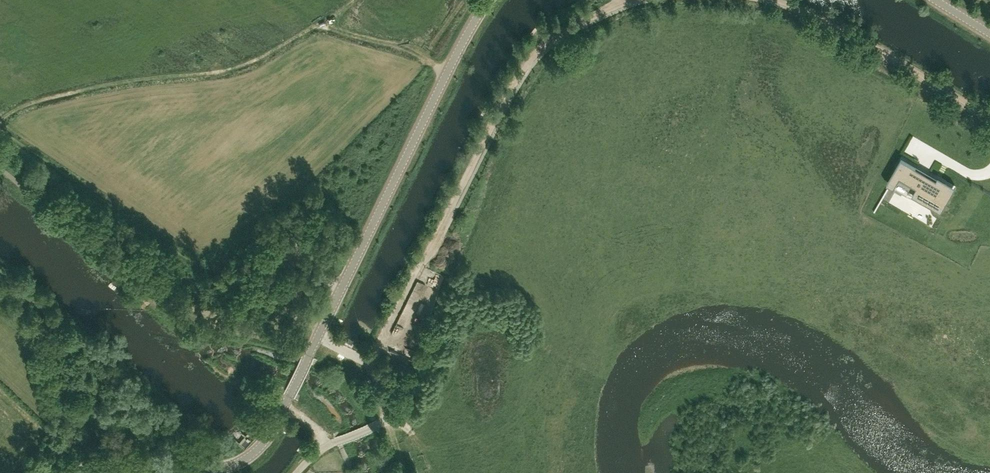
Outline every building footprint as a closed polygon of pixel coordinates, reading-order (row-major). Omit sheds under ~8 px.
[(902,158),(892,174),(895,176),(896,176),(917,189),(922,192),(919,196),(941,209),(954,188),(937,178),(902,158)]
